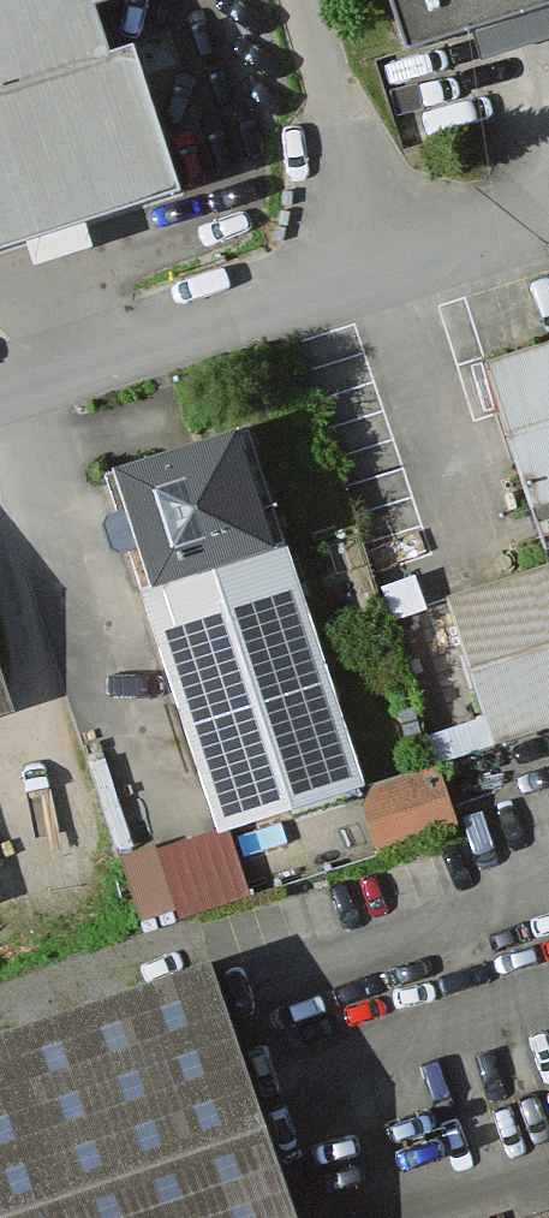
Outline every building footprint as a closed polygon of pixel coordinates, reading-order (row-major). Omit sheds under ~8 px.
[(177,205),(107,0),(0,0),(0,264),(177,205)] [(414,65),(548,22),(548,0),(393,0),(414,65)] [(487,379),(548,564),(548,358),(487,379)] [(366,802),(251,440),(100,487),(215,850),(366,802)] [(450,611),(496,748),(548,730),(548,578),(450,611)] [(0,686),(0,722),(11,718),(0,686)] [(450,835),(434,783),(361,806),(378,858),(450,835)] [(209,977),(0,1046),(0,1217),(290,1217),(209,977)]
